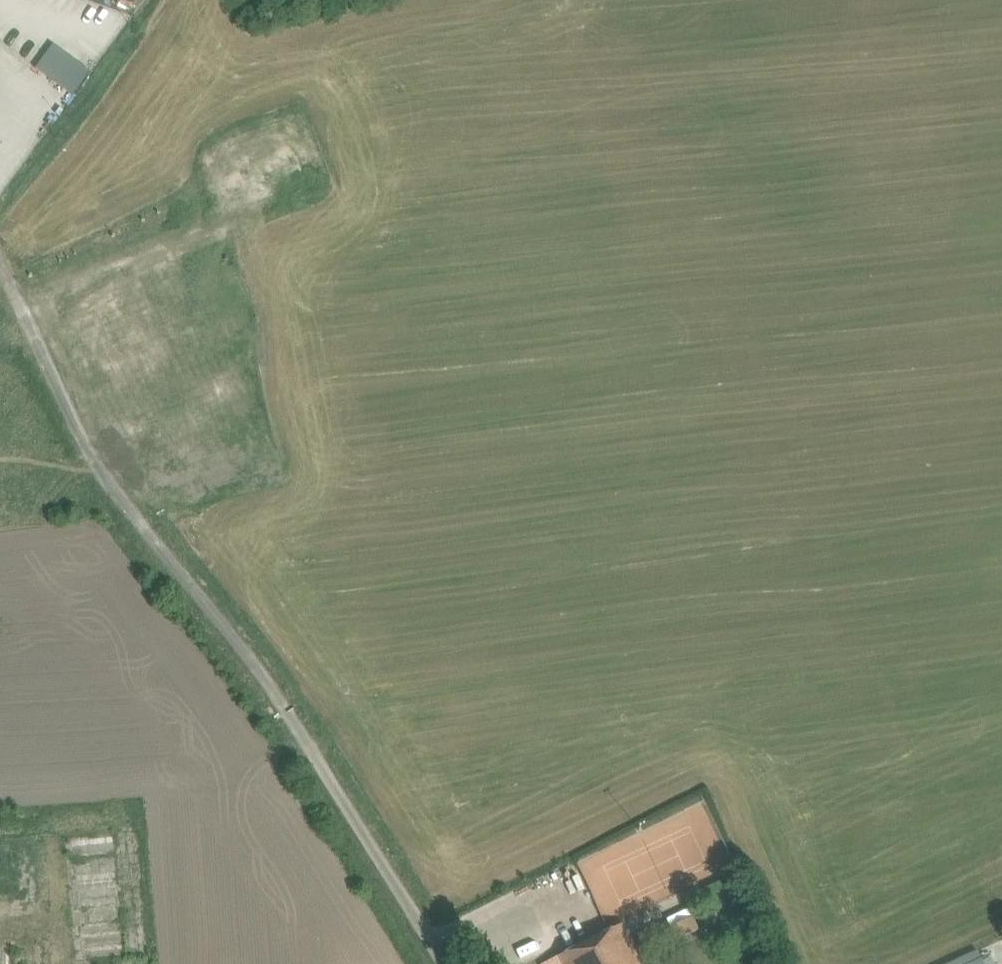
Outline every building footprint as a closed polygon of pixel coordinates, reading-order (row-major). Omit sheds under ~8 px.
[(116,831),(62,837),(75,960),(129,954),(116,831)] [(670,930),(676,941),(697,930),(692,919),(670,930)] [(558,963),(644,963),(623,924),(555,957),(558,963)] [(982,960),(978,951),(950,963),(984,963),(982,960)]
